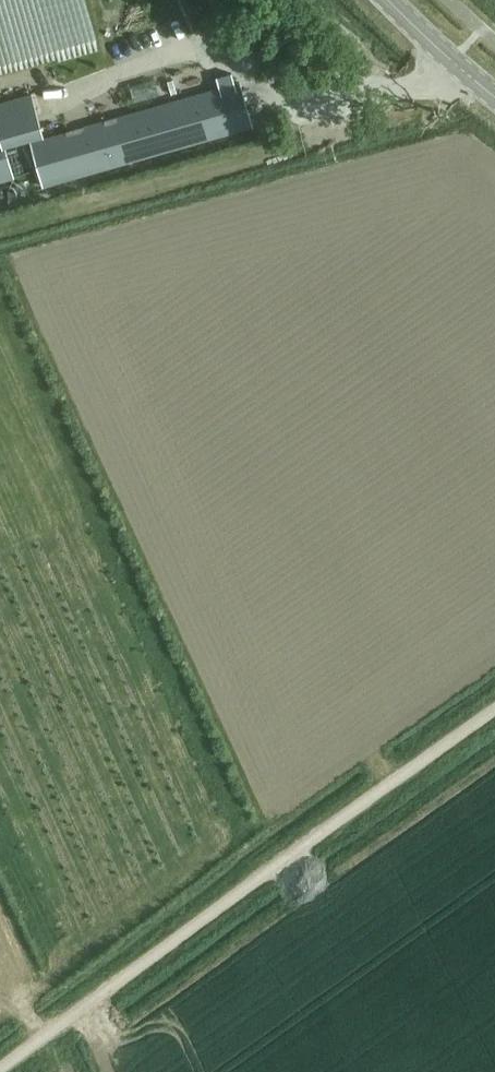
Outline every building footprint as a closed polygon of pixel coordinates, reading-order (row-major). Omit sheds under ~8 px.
[(54,60),(37,0),(0,0),(0,76),(54,60)] [(45,184),(253,127),(241,81),(32,138),(45,184)] [(48,132),(37,91),(0,101),(0,125),(2,133),(0,134),(0,178),(14,174),(6,143),(48,132)]
